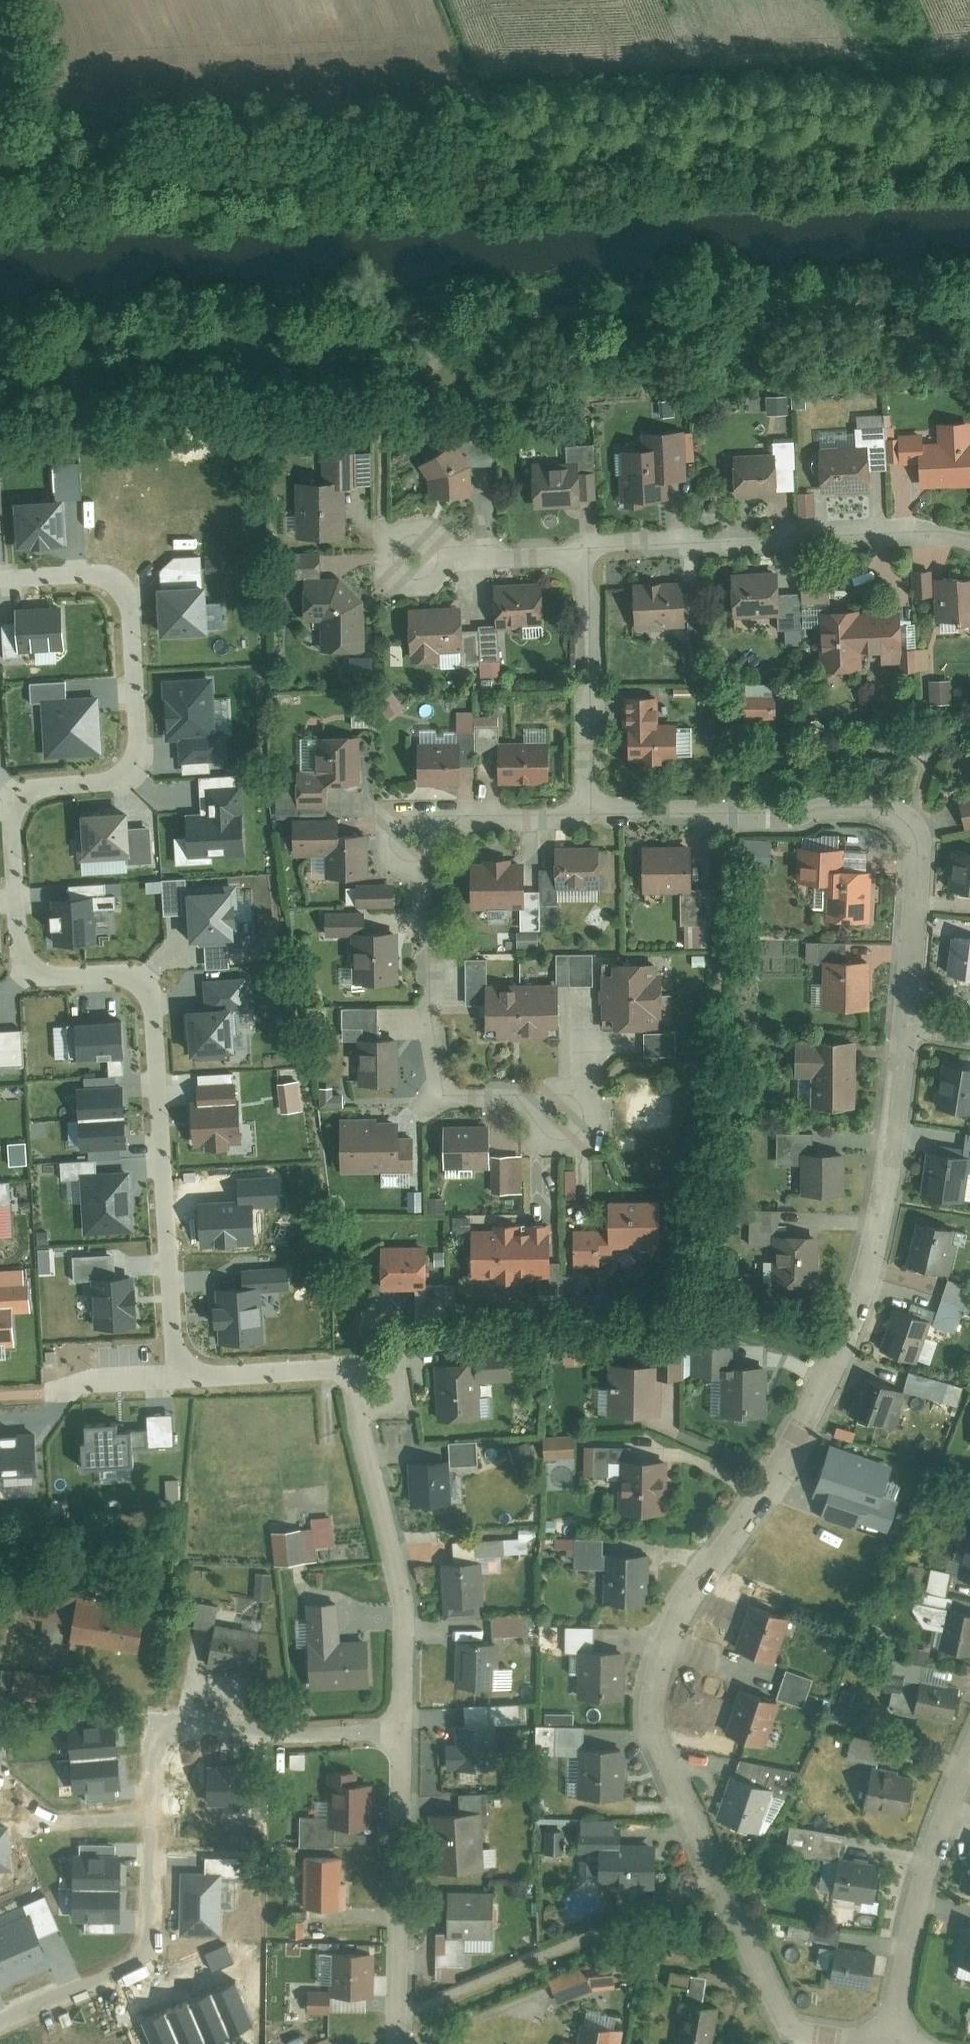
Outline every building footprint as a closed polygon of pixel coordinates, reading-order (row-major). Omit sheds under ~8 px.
[(464,459),(485,458),(482,401),(446,403),(448,435),(407,455),(427,494),(470,472),(464,459)] [(913,453),(914,480),(965,478),(962,411),(928,413),(929,431),(907,431),(907,425),(885,426),(886,454),(913,453)] [(635,439),(609,441),(614,494),(660,490),(658,468),(676,466),(672,420),(633,423),(635,439)] [(725,446),(727,491),(770,489),(769,478),(784,477),(782,432),(766,433),(766,444),(725,446)] [(523,457),(526,501),(570,498),(569,486),(585,485),(581,436),(556,438),(557,454),(523,457)] [(287,474),(290,530),(339,528),(337,481),(361,480),(359,438),(314,440),(315,473),(287,474)] [(858,438),(810,440),(812,487),(860,485),(858,438)] [(17,499),(19,546),(71,543),(68,497),(85,496),(83,463),(56,466),(58,496),(17,499)] [(161,584),(163,634),(213,632),(211,581),(206,581),(205,553),(177,554),(163,567),(163,584),(161,584)] [(769,561),(721,563),(723,608),(769,606),(769,618),(793,617),(791,586),(770,587),(769,561)] [(969,612),(969,568),(922,573),(921,561),(903,563),(905,587),(923,585),(926,616),(969,612)] [(354,593),(334,567),(297,571),(300,610),(313,609),(313,643),(354,643),(354,593)] [(622,574),(625,618),(676,615),(673,571),(622,574)] [(528,572),(485,575),(488,623),(531,620),(528,572)] [(450,597),(398,602),(403,652),(456,646),(450,597)] [(850,599),(810,601),(813,658),(853,656),(853,647),(896,644),(894,606),(850,609),(850,599)] [(4,620),(6,655),(23,655),(23,649),(67,647),(65,602),(18,605),(19,619),(4,620)] [(216,674),(165,676),(167,739),(182,739),(183,760),(229,758),(228,734),(219,734),(216,674)] [(45,700),(48,755),(106,752),(103,693),(70,694),(69,678),(32,680),(33,701),(45,700)] [(737,682),(736,712),(765,713),(766,682),(737,682)] [(628,695),(629,760),(676,759),(676,723),(657,723),(657,694),(628,695)] [(313,776),(351,775),(349,727),(303,729),(305,764),(287,764),(288,799),(314,798),(313,776)] [(408,732),(409,779),(454,778),(453,731),(408,732)] [(490,734),(491,777),(538,775),(537,733),(490,734)] [(245,781),(208,783),(210,811),(189,812),(191,855),(249,852),(245,781)] [(955,804),(960,825),(969,823),(969,800),(955,804)] [(133,825),(132,808),(81,812),(85,858),(131,855),(131,860),(157,858),(155,823),(133,825)] [(338,818),(291,819),(292,857),(325,856),(326,878),(365,876),(363,834),(339,835),(338,818)] [(631,881),(672,882),(672,917),(705,918),(705,878),(681,878),(682,836),(632,835),(631,881)] [(588,840),(546,841),(546,860),(534,861),(535,896),(549,896),(548,880),(589,879),(588,840)] [(815,911),(859,912),(860,863),(850,863),(850,843),(802,842),(802,867),(815,867),(815,911)] [(942,844),(939,880),(969,883),(969,847),(942,844)] [(514,853),(461,855),(463,901),(511,899),(512,920),(531,919),(529,884),(515,884),(514,853)] [(391,880),(352,882),(354,907),(392,905),(391,880)] [(186,896),(185,881),(161,882),(163,917),(187,916),(188,947),(204,946),(205,971),(228,970),(227,944),(234,944),(232,910),(236,910),(235,886),(223,886),(223,895),(186,896)] [(52,895),(56,943),(101,940),(97,891),(52,895)] [(389,971),(388,924),(352,925),(351,905),(317,906),(317,924),(342,923),(344,972),(389,971)] [(941,926),(938,966),(969,969),(969,929),(941,926)] [(858,1003),(858,952),(814,953),(815,1003),(858,1003)] [(605,1027),(655,1026),(654,964),(605,965),(605,1027)] [(205,1012),(187,1014),(190,1060),(235,1057),(232,1013),(250,1012),(247,979),(203,982),(205,1012)] [(558,987),(487,988),(487,1033),(558,1033),(558,987)] [(71,1021),(73,1058),(128,1055),(126,1017),(71,1021)] [(26,1062),(24,1027),(0,1029),(0,1063),(26,1062)] [(387,1073),(388,1029),(352,1028),(351,1073),(387,1073)] [(644,1032),(644,1055),(677,1055),(677,1032),(644,1032)] [(850,1098),(847,1033),(786,1036),(788,1069),(803,1068),(804,1100),(850,1098)] [(928,1099),(968,1105),(969,1092),(969,1060),(934,1055),(928,1099)] [(242,1096),(240,1096),(239,1069),(199,1070),(200,1097),(194,1097),(197,1145),(245,1143),(242,1096)] [(119,1081),(119,1073),(88,1075),(89,1084),(80,1085),(82,1116),(129,1113),(126,1081),(119,1081)] [(328,1109),(331,1167),(404,1163),(402,1125),(390,1126),(389,1106),(328,1109)] [(129,1113),(82,1116),(84,1148),(92,1148),(92,1157),(123,1155),(123,1146),(131,1145),(129,1113)] [(478,1115),(432,1117),(434,1160),(481,1158),(482,1183),(513,1182),(512,1146),(480,1147),(478,1115)] [(918,1142),(912,1187),(957,1193),(963,1148),(918,1142)] [(25,1143),(7,1144),(9,1167),(27,1166),(25,1143)] [(837,1188),(835,1145),(790,1147),(792,1190),(837,1188)] [(138,1229),(134,1167),(84,1170),(88,1232),(138,1229)] [(237,1202),(198,1204),(200,1250),(255,1247),(253,1208),(283,1207),(282,1175),(236,1177),(237,1202)] [(2,1258),(0,1233),(17,1232),(13,1178),(0,1179),(0,1258),(2,1258)] [(649,1189),(601,1190),(601,1220),(564,1222),(565,1263),(595,1262),(595,1239),(650,1237),(649,1189)] [(946,1221),(907,1213),(898,1254),(937,1263),(946,1221)] [(542,1219),(465,1220),(465,1272),(542,1271),(542,1219)] [(807,1228),(764,1228),(764,1274),(807,1274),(807,1228)] [(372,1283),(406,1281),(407,1307),(438,1305),(436,1276),(417,1277),(415,1236),(369,1238),(372,1283)] [(96,1278),(98,1325),(140,1323),(138,1273),(118,1274),(117,1251),(76,1253),(77,1279),(96,1278)] [(222,1340),(269,1338),(266,1289),(296,1287),(294,1260),(244,1263),(245,1284),(219,1286),(222,1340)] [(20,1344),(18,1310),(34,1309),(32,1265),(0,1267),(0,1346),(20,1344)] [(960,1279),(943,1272),(926,1314),(944,1321),(960,1279)] [(881,1300),(869,1338),(908,1351),(921,1313),(881,1300)] [(756,1408),(756,1359),(721,1359),(721,1335),(684,1335),(684,1362),(711,1362),(711,1407),(756,1408)] [(603,1356),(601,1406),(650,1409),(651,1364),(674,1365),(675,1342),(642,1340),(641,1358),(603,1356)] [(499,1350),(426,1354),(429,1410),(473,1408),(471,1376),(500,1375),(499,1350)] [(936,1373),(899,1363),(893,1383),(930,1393),(936,1373)] [(851,1370),(839,1406),(881,1420),(893,1384),(851,1370)] [(85,1438),(87,1464),(138,1461),(137,1444),(179,1442),(178,1410),(150,1411),(150,1425),(122,1427),(122,1419),(88,1421),(89,1438),(85,1438)] [(37,1478),(34,1433),(0,1435),(0,1480),(37,1478)] [(879,1456),(818,1436),(802,1487),(814,1490),(809,1505),(879,1527),(889,1494),(869,1488),(879,1456)] [(656,1504),(656,1449),(619,1449),(619,1438),(585,1438),(585,1466),(610,1466),(610,1504),(656,1504)] [(400,1454),(401,1497),(439,1496),(438,1452),(400,1454)] [(276,1522),(278,1554),(308,1552),(307,1540),(323,1539),(322,1510),(299,1512),(300,1520),(276,1522)] [(961,1522),(950,1565),(969,1571),(969,1524),(961,1522)] [(593,1588),(639,1589),(639,1543),(594,1543),(594,1579),(593,1588)] [(471,1553),(433,1554),(434,1607),(472,1606),(471,1553)] [(80,1597),(70,1641),(132,1654),(142,1611),(80,1597)] [(741,1597),(726,1639),(766,1653),(780,1611),(741,1597)] [(310,1688),(370,1685),(368,1638),(340,1639),(339,1600),(307,1601),(310,1688)] [(967,1644),(969,1623),(969,1605),(940,1601),(934,1639),(967,1644)] [(217,1629),(210,1668),(257,1676),(264,1637),(217,1629)] [(487,1634),(447,1632),(445,1675),(485,1677),(487,1634)] [(616,1643),(569,1643),(568,1690),(615,1691),(616,1643)] [(802,1672),(776,1664),(767,1690),(794,1698),(802,1672)] [(18,1672),(14,1699),(57,1705),(61,1678),(18,1672)] [(911,1673),(905,1706),(945,1713),(951,1680),(911,1673)] [(773,1697),(730,1681),(715,1722),(758,1737),(773,1697)] [(485,1717),(446,1718),(447,1759),(486,1758),(485,1717)] [(569,1740),(569,1787),(613,1786),(613,1740),(569,1740)] [(793,1764),(725,1749),(710,1805),(755,1817),(765,1781),(788,1786),(793,1764)] [(121,1753),(70,1757),(74,1794),(124,1790),(121,1753)] [(861,1758),(854,1800),(894,1807),(901,1765),(861,1758)] [(209,1768),(209,1802),(253,1801),(253,1767),(209,1768)] [(300,1815),(300,1845),(334,1846),(334,1826),(371,1827),(372,1785),(356,1785),(356,1774),(326,1773),(326,1815),(300,1815)] [(429,1806),(432,1859),(474,1857),(472,1804),(429,1806)] [(590,1837),(591,1879),(647,1877),(646,1833),(607,1834),(607,1817),(565,1818),(565,1838),(590,1837)] [(0,1826),(0,1871),(11,1871),(9,1826),(0,1826)] [(828,1850),(822,1889),(861,1895),(867,1856),(828,1850)] [(960,1887),(969,1890),(969,1851),(960,1887)] [(122,1855),(74,1854),(73,1921),(121,1921),(122,1855)] [(342,1860),(305,1860),(305,1905),(342,1905),(342,1860)] [(220,1934),(220,1872),(180,1872),(180,1934),(220,1934)] [(481,1882),(438,1880),(437,1927),(480,1928),(481,1882)] [(0,1926),(0,1976),(49,1955),(31,1913),(0,1926)] [(950,1915),(943,1955),(969,1959),(969,1919),(950,1915)] [(864,1940),(829,1937),(825,1972),(861,1976),(864,1940)] [(376,1954),(335,1953),(335,1993),(374,1995),(376,1954)] [(549,1981),(558,2009),(593,1996),(616,1994),(614,1973),(589,1975),(588,1967),(549,1981)] [(143,2014),(156,2043),(220,2043),(261,2027),(238,1974),(143,2014)] [(689,1978),(685,2004),(702,2007),(706,1980),(689,1978)] [(313,1992),(313,2012),(334,2013),(335,1993),(313,1992)] [(720,2008),(702,2007),(685,2004),(680,2004),(675,2043),(715,2043),(720,2008)] [(568,2043),(605,2043),(609,2024),(574,2017),(568,2043)]
